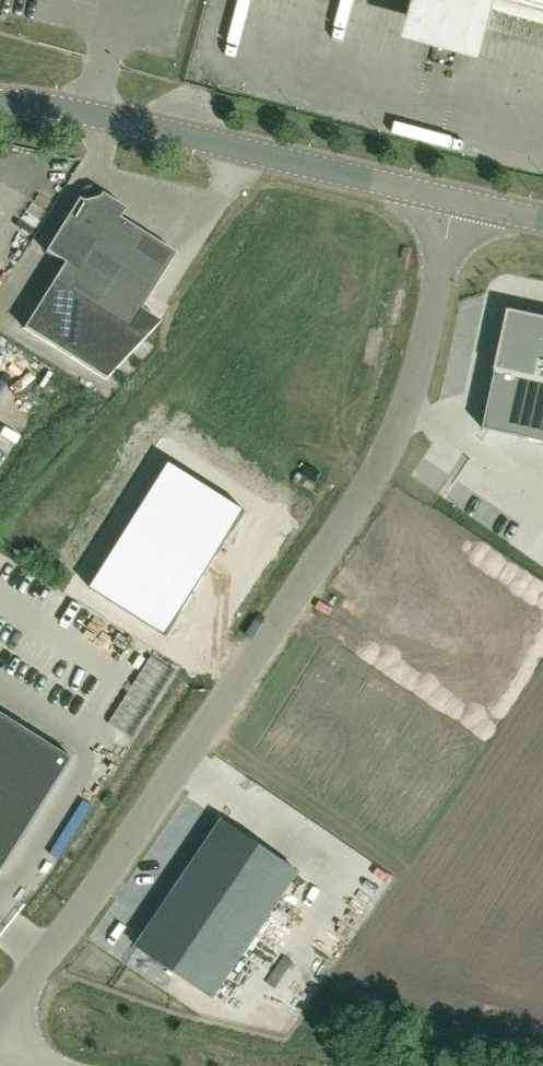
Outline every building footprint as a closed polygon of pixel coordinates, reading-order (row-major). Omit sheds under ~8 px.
[(173,2),(178,13),(196,4),(194,0),(177,0),(173,2)] [(542,12),(542,0),(502,0),(542,12)] [(27,179),(54,192),(58,184),(31,170),(27,179)] [(23,182),(19,190),(44,205),(48,197),(23,182)] [(52,282),(23,328),(106,380),(144,340),(161,322),(141,309),(176,253),(120,218),(125,209),(101,194),(99,198),(83,202),(79,199),(46,252),(64,263),(52,282)] [(482,430),(536,442),(542,444),(542,319),(509,311),(506,323),(482,430)] [(9,364),(31,381),(45,365),(23,347),(9,364)] [(164,635),(243,509),(167,462),(88,588),(164,635)] [(357,623),(483,709),(542,620),(542,607),(423,526),(357,623)] [(2,866),(72,754),(0,709),(0,865),(2,866)] [(213,999),(299,872),(223,821),(137,947),(213,999)]
